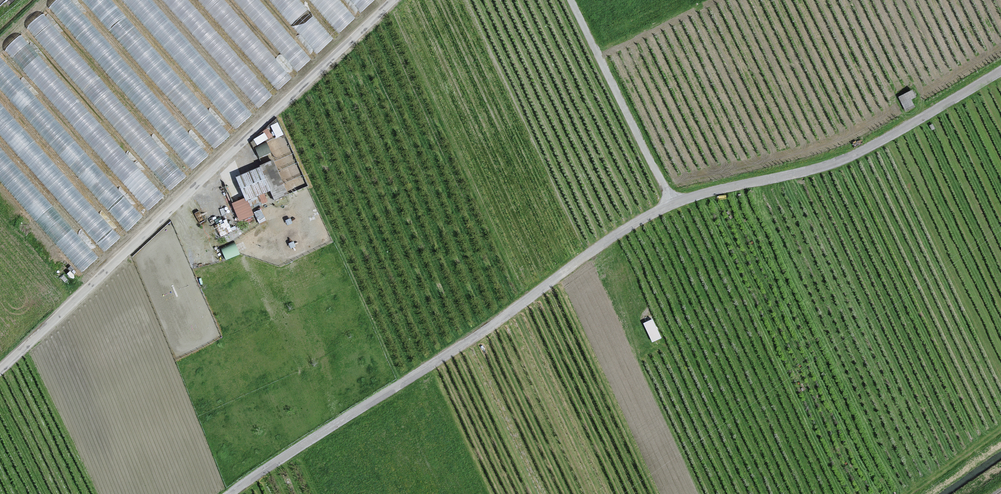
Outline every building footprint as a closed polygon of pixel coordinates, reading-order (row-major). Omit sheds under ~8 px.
[(48,8),(188,172),(207,157),(68,0),(55,0),(51,4),(48,8)] [(211,152),(228,135),(112,0),(82,0),(211,152)] [(234,127),(249,115),(149,0),(121,0),(234,127)] [(257,111),(270,96),(185,0),(159,0),(257,111)] [(274,88),(289,78),(241,21),(223,0),(197,0),(212,18),(274,88)] [(292,71),(307,59),(256,0),(230,0),(292,71)] [(313,55),(331,40),(296,0),(266,0),(313,55)] [(335,36),(351,19),(335,0),(305,0),(335,36)] [(358,12),(373,0),(347,0),(358,12)] [(26,29),(26,32),(169,190),(177,182),(185,178),(42,15),(38,16),(29,23),(26,29)] [(7,45),(3,52),(145,213),(162,196),(20,37),(14,39),(7,45)] [(123,232),(139,217),(0,60),(0,91),(123,232)] [(101,252),(111,244),(118,238),(0,107),(0,137),(101,252)] [(79,274),(85,269),(95,258),(0,150),(0,185),(79,274)] [(287,193),(273,162),(245,174),(237,177),(246,200),(271,190),(274,198),(287,193)]
